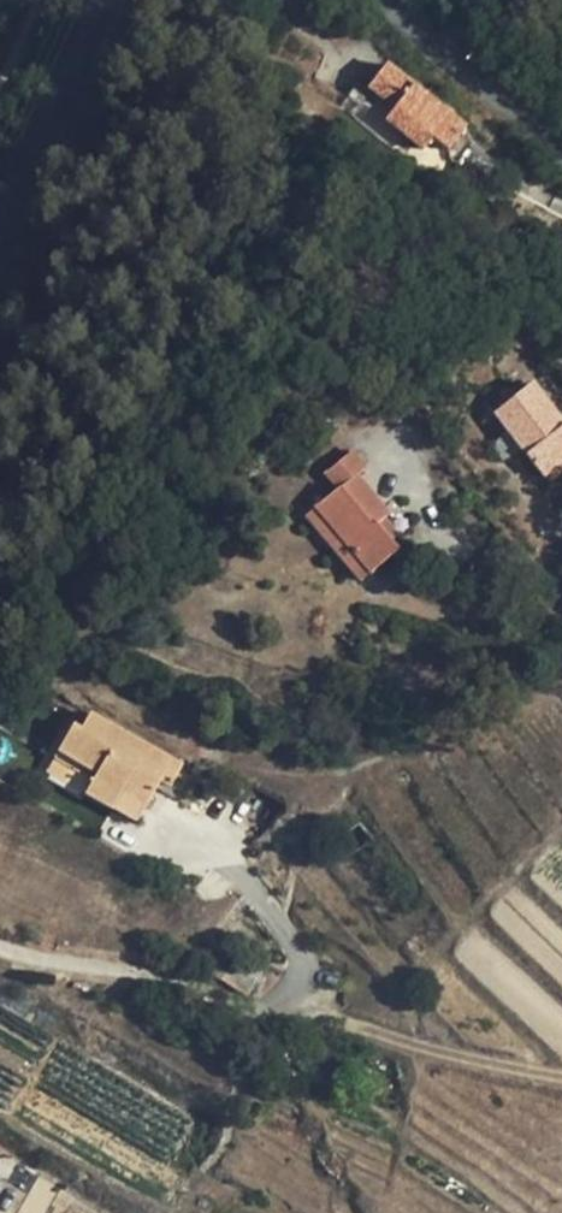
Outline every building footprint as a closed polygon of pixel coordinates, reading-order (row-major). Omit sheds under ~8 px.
[(464,130),(385,66),(366,89),(393,109),(384,121),(422,152),(433,139),(448,151),(464,130)] [(493,416),(542,479),(561,464),(561,430),(530,388),(493,416)] [(337,489),(305,515),(361,582),(397,552),(374,524),(387,513),(356,476),(364,468),(351,452),(325,474),(337,489)] [(182,766),(89,713),(80,730),(72,725),(58,751),(97,772),(93,780),(85,794),(113,810),(122,793),(145,806),(160,781),(171,786),(182,766)] [(54,757),(93,780),(97,772),(58,751),(54,757)] [(136,823),(145,806),(122,793),(113,810),(136,823)] [(245,994),(263,969),(237,954),(222,978),(245,994)] [(327,1048),(312,1042),(304,1059),(317,1066),(327,1048)]
